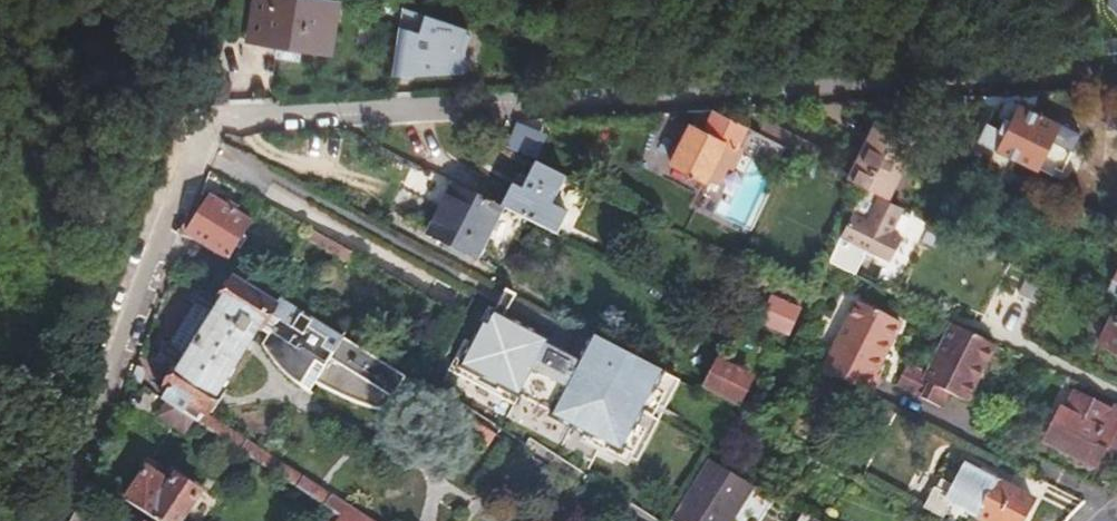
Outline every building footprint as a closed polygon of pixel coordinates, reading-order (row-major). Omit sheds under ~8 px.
[(332,56),(340,2),(330,0),(252,0),(245,42),(332,56)] [(411,18),(412,10),(381,0),(379,0),(378,8),(411,18)] [(413,27),(395,26),(392,73),(459,76),(461,20),(413,18),(413,27)] [(997,104),(981,137),(1059,175),(1081,133),(1014,100),(1006,101),(1003,106),(997,104)] [(758,132),(713,109),(696,119),(697,120),(691,130),(689,132),(674,162),(719,185),(738,148),(774,167),(785,146),(780,143),(760,133),(758,132)] [(879,118),(850,179),(866,187),(889,199),(919,138),(879,118)] [(765,122),(760,133),(780,143),(785,146),(799,153),(820,163),(826,152),(765,122)] [(503,208),(554,234),(566,212),(550,204),(565,174),(535,159),(521,187),(513,183),(501,206),(503,208)] [(477,256),(503,208),(501,206),(455,183),(428,232),(477,256)] [(212,195),(188,233),(230,259),(253,222),(212,195)] [(853,213),(841,236),(885,259),(897,236),(887,231),(898,210),(879,200),(868,221),(853,213)] [(207,413),(223,389),(219,386),(257,326),(269,333),(261,345),(267,357),(275,369),(285,379),(297,387),(308,392),(314,382),(356,403),(384,411),(406,377),(284,301),(274,302),(233,277),(230,281),(217,273),(166,354),(182,364),(168,386),(169,388),(163,397),(335,512),(329,520),(366,520),(207,413)] [(1107,292),(1116,297),(1116,273),(1107,292)] [(823,370),(868,393),(878,374),(874,372),(903,316),(862,295),(823,370)] [(777,297),(762,327),(781,337),(797,307),(777,297)] [(1102,342),(1116,349),(1116,318),(1114,316),(1102,342)] [(560,348),(503,318),(495,334),(564,373),(544,407),(565,418),(563,423),(603,444),(624,408),(651,423),(675,378),(606,342),(592,367),(559,350),(560,348)] [(996,346),(954,324),(928,375),(925,382),(902,370),(893,385),(940,409),(948,394),(966,403),(996,346)] [(564,373),(495,334),(470,381),(527,411),(532,401),(544,407),(564,373)] [(718,361),(706,384),(739,402),(751,379),(718,361)] [(905,362),(902,370),(925,382),(928,375),(905,362)] [(1110,404),(1108,407),(1072,388),(1063,406),(1048,434),(1061,441),(1061,448),(1071,453),(1075,449),(1086,453),(1090,446),(1102,453),(1107,455),(1116,446),(1116,408),(1110,404)] [(1040,436),(1061,448),(1061,441),(1048,434),(1063,406),(1058,404),(1040,436)] [(603,444),(632,459),(651,423),(624,408),(603,444)] [(489,444),(496,433),(470,416),(463,428),(489,444)] [(1094,466),(1102,453),(1090,446),(1086,453),(1075,449),(1071,453),(1094,466)] [(754,482),(709,456),(670,518),(675,520),(729,520),(754,482)] [(941,516),(951,498),(957,504),(964,508),(971,512),(980,514),(978,516),(988,520),(1023,520),(1034,499),(963,463),(951,484),(939,478),(935,485),(933,483),(921,506),(941,516)] [(157,520),(178,520),(198,492),(164,469),(158,476),(145,468),(136,482),(124,500),(157,520)] [(116,494),(124,500),(136,482),(128,476),(116,494)] [(805,511),(799,520),(822,520),(805,511)]
